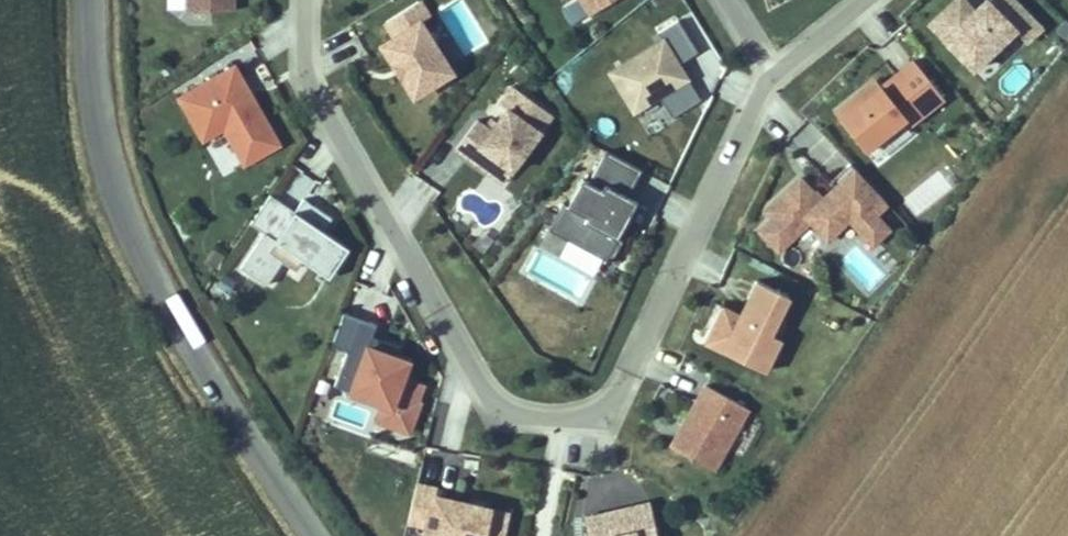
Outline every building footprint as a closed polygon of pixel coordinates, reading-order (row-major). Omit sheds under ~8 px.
[(182,9),(182,0),(165,0),(166,9),(182,9)] [(186,10),(234,11),(234,0),(186,0),(186,10)] [(590,15),(615,0),(580,0),(590,15)] [(1029,17),(1013,0),(993,0),(974,18),(960,4),(934,28),(974,70),(1029,17)] [(451,73),(420,22),(428,17),(418,1),(385,21),(395,36),(381,44),(414,96),(451,73)] [(701,100),(679,64),(698,53),(679,20),(659,33),(663,39),(610,72),(634,112),(660,97),(673,118),(701,100)] [(910,124),(944,97),(914,61),(882,86),(877,80),(835,113),(866,151),(906,119),(910,124)] [(249,93),(234,67),(230,69),(245,95),(249,93)] [(279,146),(249,93),(245,95),(230,69),(178,98),(202,140),(222,128),(244,167),(279,146)] [(512,171),(553,115),(513,86),(499,104),(506,109),(497,122),(491,130),(485,126),(476,119),(455,148),(488,173),(498,160),(512,171)] [(491,130),(497,122),(491,118),(485,126),(491,130)] [(876,164),(916,132),(910,124),(906,119),(866,151),(876,164)] [(631,213),(617,205),(622,194),(628,197),(642,170),(606,151),(589,182),(582,179),(568,205),(564,203),(549,230),(611,263),(623,241),(618,238),(631,213)] [(498,160),(488,173),(503,183),(512,171),(498,160)] [(835,188),(855,169),(851,164),(830,183),(835,188)] [(876,215),(888,204),(855,169),(835,188),(821,200),(800,178),(765,211),(773,219),(759,231),(778,252),(811,222),(828,240),(849,220),(873,245),(889,230),(876,215)] [(637,202),(628,197),(622,194),(617,205),(631,213),(637,202)] [(304,261),(324,231),(332,218),(304,199),(296,212),(270,195),(250,225),(263,234),(240,269),(267,287),(283,263),(297,272),(304,261)] [(329,278),(349,248),(324,231),(304,261),(329,278)] [(779,342),(788,323),(778,318),(789,297),(757,281),(740,315),(723,307),(706,343),(749,364),(764,335),(779,342)] [(403,379),(409,362),(397,357),(401,346),(385,340),(381,351),(369,347),(373,336),(377,324),(344,312),(332,345),(352,353),(340,387),(352,391),(357,379),(389,391),(384,403),(378,420),(410,432),(420,403),(417,402),(423,386),(403,379)] [(764,372),(779,342),(764,335),(749,364),(764,372)] [(381,351),(385,340),(373,336),(369,347),(381,351)] [(389,391),(357,379),(352,391),(384,403),(389,391)] [(713,469),(747,408),(706,386),(672,447),(713,469)] [(509,514),(435,496),(436,489),(417,484),(407,522),(425,526),(423,535),(504,535),(509,514)] [(654,526),(649,503),(632,506),(637,530),(654,526)] [(654,526),(637,530),(632,506),(584,517),(589,535),(656,535),(654,526)]
